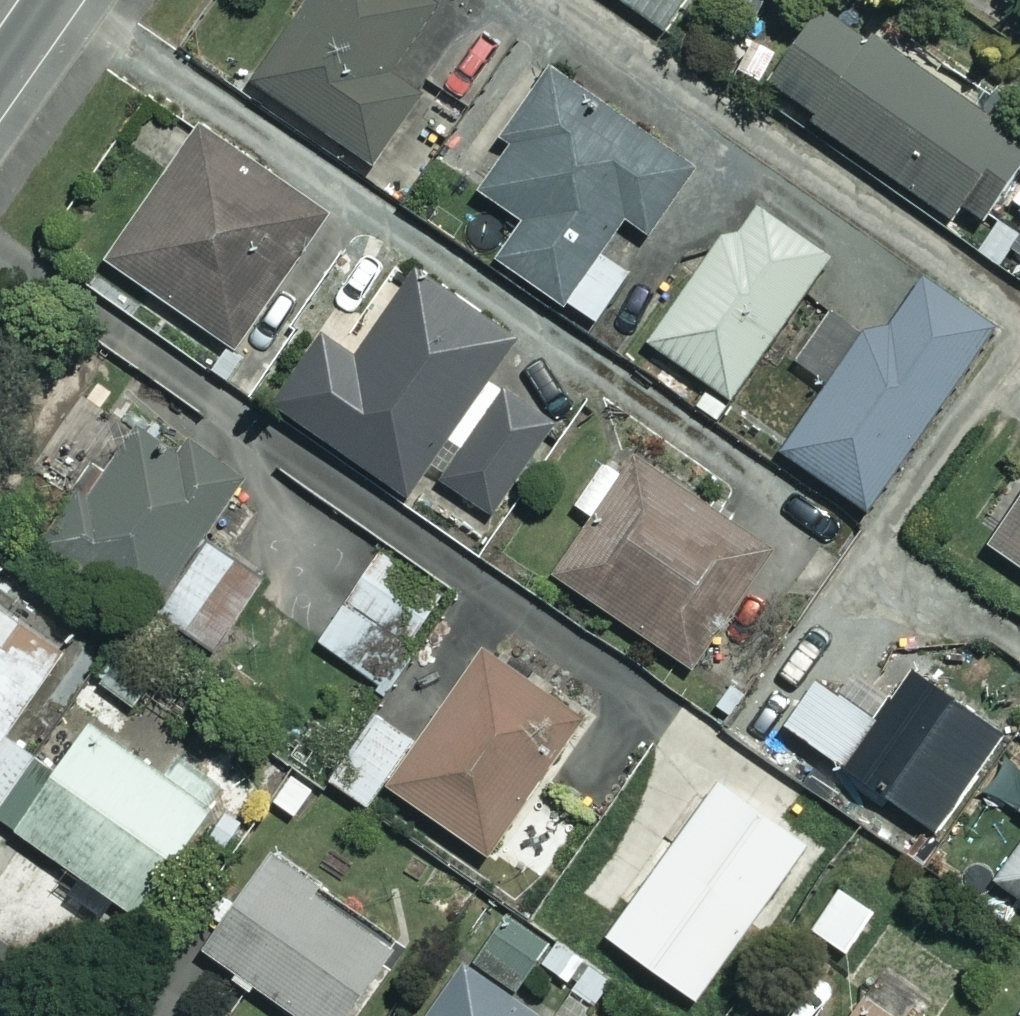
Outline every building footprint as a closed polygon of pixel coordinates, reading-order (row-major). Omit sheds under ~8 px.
[(467,15),(444,0),(308,0),(255,79),(370,157),(467,15)] [(673,31),(694,0),(627,0),(673,31)] [(821,0),(818,0),(762,82),(950,210),(1006,127),(821,0)] [(697,156),(548,67),(477,187),(521,213),(496,256),(598,317),(627,267),(596,248),(618,210),(653,231),(697,156)] [(106,257),(255,363),(350,230),(201,124),(106,257)] [(827,254),(749,197),(648,336),(726,393),(827,254)] [(513,335),(413,267),(357,349),(320,325),(271,397),(418,498),(436,472),(494,513),(557,422),(486,374),(513,335)] [(991,323),(917,272),(872,335),(831,306),(796,357),(827,379),(781,446),(865,504),(991,323)] [(244,468),(154,399),(56,528),(209,646),(262,577),(198,528),(244,468)] [(635,451),(624,468),(604,454),(571,503),(591,517),(554,572),(690,663),(771,543),(635,451)] [(985,540),(1019,563),(1019,487),(985,540)] [(390,687),(449,592),(376,547),(317,642),(390,687)] [(0,585),(0,811),(132,907),(206,805),(35,680),(68,635),(0,585)] [(483,643),(413,740),(375,712),(328,778),(366,805),(385,778),(487,851),(585,716),(483,643)] [(1009,729),(914,662),(877,715),(816,672),(783,721),(939,830),(1009,729)] [(804,839),(717,776),(606,930),(694,993),(804,839)] [(267,852),(201,944),(301,1015),(343,1015),(395,944),(267,852)] [(999,880),(1019,895),(1019,852),(999,880)] [(875,906),(840,881),(809,925),(844,950),(875,906)] [(504,905),(417,1015),(553,1015),(513,985),(548,939),(504,905)] [(858,996),(845,1015),(888,1015),(858,996)]
